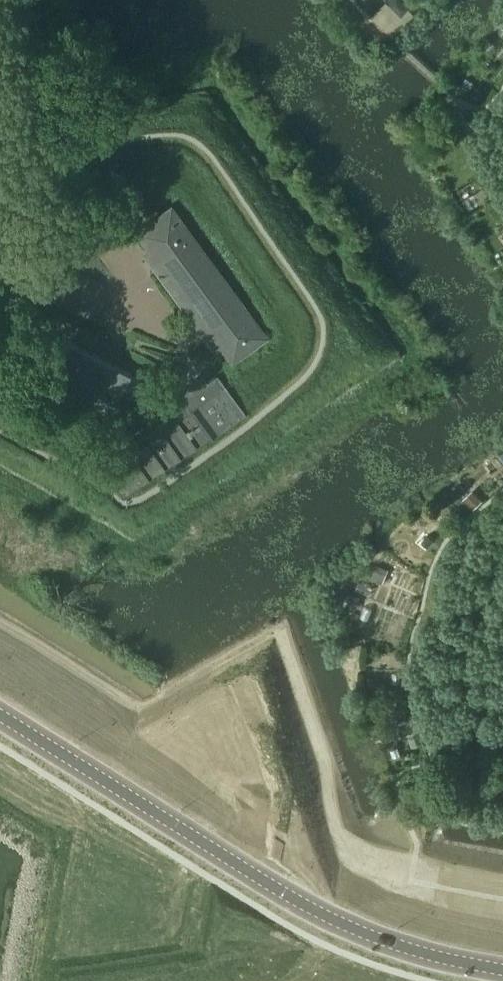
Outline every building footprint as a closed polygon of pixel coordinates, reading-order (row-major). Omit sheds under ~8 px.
[(383,1),(376,21),(396,29),(404,9),(383,1)] [(266,337),(171,206),(136,232),(152,254),(157,251),(167,264),(162,268),(189,305),(186,307),(215,347),(218,345),(231,363),(266,337)] [(147,381),(69,339),(48,378),(125,420),(147,381)] [(243,418),(222,388),(214,376),(201,386),(196,378),(157,426),(122,450),(123,451),(102,466),(125,499),(211,439),(212,440),(243,418)]
